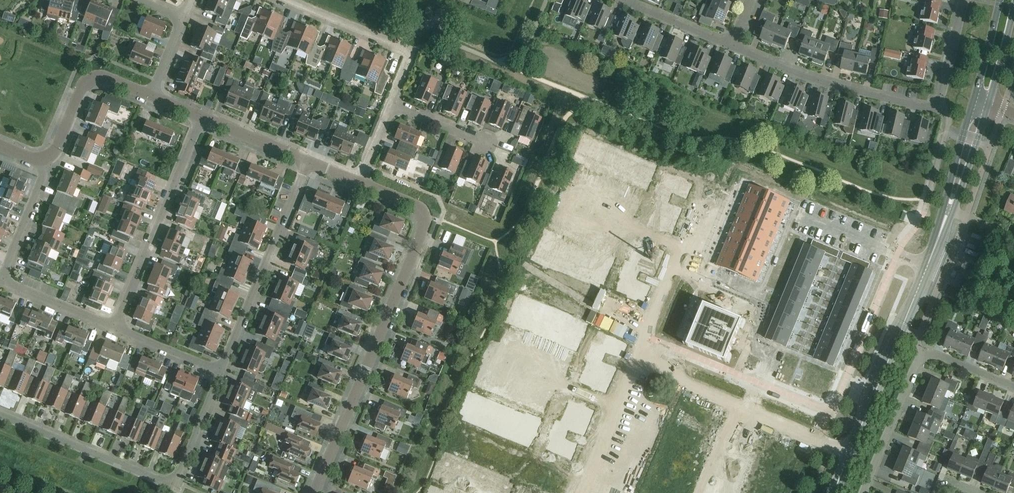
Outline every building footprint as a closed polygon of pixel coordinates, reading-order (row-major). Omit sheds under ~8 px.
[(62,0),(43,0),(41,10),(47,12),(47,15),(49,19),(57,21),(58,17),(62,0)] [(58,17),(76,22),(78,14),(80,5),(80,4),(80,5),(74,3),(74,1),(71,0),(62,0),(58,17)] [(78,14),(84,16),(81,23),(92,28),(94,23),(102,5),(91,1),(90,4),(81,0),(80,4),(80,5),(78,14)] [(226,8),(225,8),(232,11),(237,0),(209,0),(209,1),(226,8)] [(486,6),(487,7),(495,10),(499,0),(488,0),(486,6)] [(566,14),(578,19),(577,21),(584,24),(591,6),(585,4),(586,0),(572,0),(566,14)] [(708,0),(713,2),(711,8),(727,15),(732,4),(722,0),(708,0)] [(942,1),(937,0),(924,0),(924,3),(926,4),(924,12),(922,12),(920,20),(937,24),(939,13),(937,12),(939,7),(940,7),(942,1)] [(225,8),(226,8),(209,1),(205,11),(217,16),(215,22),(226,26),(228,21),(221,18),(225,8)] [(555,3),(552,10),(558,13),(561,6),(555,3)] [(94,23),(92,28),(110,32),(118,13),(112,10),(102,5),(94,23)] [(615,16),(609,14),(611,10),(598,5),(591,24),(602,29),(602,31),(608,34),(615,16)] [(727,15),(711,8),(703,5),(699,16),(701,17),(699,22),(711,27),(713,21),(723,25),(727,15)] [(858,5),(855,11),(862,14),(864,8),(858,5)] [(487,7),(485,11),(495,16),(497,11),(495,10),(487,7)] [(252,32),(262,36),(272,13),(259,8),(254,20),(248,18),(240,37),(246,40),(252,32)] [(4,12),(2,19),(13,23),(15,16),(4,12)] [(272,13),(262,36),(273,41),(271,50),(276,52),(284,33),(280,31),(285,18),(272,13)] [(623,15),(615,34),(623,38),(621,42),(624,48),(629,50),(639,26),(633,24),(635,20),(633,19),(634,18),(633,16),(628,14),(626,14),(625,16),(623,15)] [(772,46),(773,44),(779,28),(772,25),(775,18),(764,14),(760,25),(766,27),(761,39),(763,40),(762,42),(772,46)] [(160,38),(165,25),(147,17),(142,30),(136,28),(134,33),(150,40),(152,34),(160,38)] [(192,20),(188,28),(192,30),(197,22),(192,20)] [(297,51),(306,27),(293,22),(288,35),(284,33),(276,52),(281,54),(286,46),(297,51)] [(773,44),(785,49),(790,37),(796,39),(800,29),(789,24),(787,31),(779,28),(773,44)] [(194,36),(211,43),(215,33),(222,36),(224,30),(213,25),(211,31),(199,26),(194,36)] [(659,30),(647,25),(639,44),(651,49),(650,51),(656,54),(663,36),(657,34),(659,30)] [(933,35),(935,29),(919,25),(917,32),(919,32),(917,41),(915,40),(913,48),(930,52),(933,41),(931,41),(932,35),(933,35)] [(319,33),(306,27),(297,51),(307,55),(305,65),(310,67),(318,47),(314,45),(319,33)] [(800,55),(812,59),(818,43),(810,40),(813,33),(802,29),(798,40),(804,42),(800,55)] [(218,46),(211,43),(194,36),(190,46),(202,51),(200,57),(211,61),(218,46)] [(331,65),(341,42),(328,36),(323,49),(318,47),(310,67),(315,69),(321,61),(331,65)] [(672,66),(674,63),(675,64),(679,65),(680,66),(687,48),(681,46),(682,42),(670,37),(662,56),(666,58),(664,63),(665,65),(670,67),(672,66)] [(812,59),(813,59),(812,62),(822,66),(823,63),(824,64),(829,51),(835,53),(839,42),(827,37),(824,45),(818,43),(812,59)] [(129,60),(148,68),(153,55),(145,52),(147,46),(134,41),(130,51),(133,52),(129,60)] [(354,47),(341,42),(331,65),(341,69),(340,79),(345,81),(353,61),(348,59),(354,47)] [(854,72),(858,55),(851,54),(853,46),(841,43),(838,55),(844,56),(841,69),(854,72)] [(604,46),(601,53),(615,59),(618,51),(604,46)] [(707,52),(694,47),(687,66),(698,71),(698,73),(704,76),(711,58),(705,56),(707,52)] [(854,72),(866,76),(869,63),(875,64),(879,50),(872,49),(870,58),(858,55),(854,72)] [(885,49),(884,56),(900,60),(902,53),(885,49)] [(353,61),(345,81),(350,83),(355,75),(365,79),(375,56),(362,50),(357,63),(353,61)] [(927,64),(928,58),(914,54),(910,69),(908,68),(906,76),(923,80),(926,69),(924,69),(925,63),(927,64)] [(719,55),(712,74),(709,80),(720,85),(719,87),(726,90),(736,66),(730,64),(732,60),(719,55)] [(210,65),(204,63),(205,61),(192,56),(189,63),(184,61),(180,71),(196,78),(202,81),(206,71),(207,71),(210,65)] [(388,61),(375,56),(365,79),(376,83),(374,93),(381,96),(389,76),(383,74),(388,61)] [(272,63),(269,70),(277,73),(280,67),(272,63)] [(756,70),(744,65),(736,84),(748,89),(747,91),(753,94),(760,77),(754,74),(756,70)] [(196,78),(180,71),(176,82),(181,84),(178,91),(179,91),(185,94),(189,95),(196,98),(199,91),(192,88),(196,78)] [(272,73),(269,80),(276,83),(279,76),(272,73)] [(424,75),(414,99),(427,104),(431,94),(437,97),(443,83),(424,75)] [(780,80),(768,75),(760,94),(772,99),(771,101),(777,104),(784,87),(778,84),(780,80)] [(696,76),(692,86),(698,89),(702,78),(696,76)] [(224,104),(235,108),(243,88),(240,86),(239,82),(229,78),(224,89),(229,92),(224,104)] [(504,84),(501,90),(507,93),(510,87),(504,84)] [(244,85),(243,88),(235,108),(245,112),(250,100),(256,102),(260,91),(254,89),(254,90),(244,85)] [(448,101),(444,111),(457,116),(467,93),(448,85),(442,99),(448,101)] [(804,90),(792,85),(784,104),(796,109),(795,111),(802,114),(809,97),(803,94),(804,90)] [(305,86),(303,92),(311,95),(313,90),(305,86)] [(519,91),(517,96),(522,99),(525,93),(519,91)] [(269,122),(276,106),(266,102),(269,95),(263,93),(259,104),(264,106),(259,118),(269,122)] [(323,93),(320,100),(325,102),(328,95),(323,93)] [(471,111),(467,121),(481,126),(490,103),(471,95),(466,109),(471,111)] [(828,99),(815,96),(810,116),(822,119),(822,121),(828,123),(833,105),(827,104),(828,99)] [(89,112),(105,118),(108,111),(117,115),(121,106),(102,98),(100,105),(93,102),(89,112)] [(279,99),(276,106),(269,122),(280,127),(285,115),(290,117),(295,106),(279,99)] [(505,119),(511,122),(513,122),(518,109),(498,100),(488,124),(501,129),(505,119)] [(845,125),(843,129),(846,134),(852,136),(858,111),(852,110),(853,105),(840,102),(835,122),(845,125)] [(748,105),(746,111),(753,114),(756,108),(748,105)] [(522,126),(518,136),(531,141),(541,118),(528,113),(530,109),(524,106),(516,124),(522,126)] [(304,137),(311,120),(306,118),(307,116),(305,112),(303,111),(304,109),(298,107),(293,118),(299,121),(294,133),(304,137)] [(357,107),(355,113),(363,116),(365,110),(357,107)] [(878,112),(866,108),(861,129),(873,132),(873,134),(879,135),(884,117),(877,116),(878,112)] [(90,133),(105,139),(109,131),(101,127),(105,118),(89,112),(85,122),(93,125),(90,133)] [(905,139),(909,122),(903,120),(904,116),(891,113),(886,133),(899,136),(898,138),(905,139)] [(311,120),(304,137),(314,141),(319,129),(325,131),(330,120),(322,117),(315,121),(315,122),(311,120)] [(180,135),(160,127),(140,119),(135,131),(175,148),(180,135)] [(905,139),(903,146),(906,147),(910,145),(912,139),(924,142),(929,122),(916,119),(915,123),(909,122),(905,139)] [(339,151),(346,135),(348,130),(338,125),(339,124),(333,122),(328,133),(334,135),(329,147),(339,151)] [(398,146),(415,153),(418,146),(415,145),(420,133),(401,126),(396,138),(400,140),(398,146)] [(356,139),(346,135),(339,151),(349,155),(354,143),(360,146),(365,135),(359,132),(356,139)] [(75,147),(90,153),(94,145),(101,147),(105,139),(90,133),(89,133),(86,140),(79,137),(75,147)] [(583,140),(575,160),(587,165),(595,145),(583,140)] [(595,145),(587,165),(599,170),(607,150),(595,145)] [(412,159),(415,153),(398,146),(395,152),(391,150),(386,163),(405,171),(410,159),(412,159)] [(90,153),(75,147),(71,157),(86,163),(90,153)] [(221,167),(226,155),(212,149),(206,147),(199,164),(214,170),(216,165),(221,167)] [(431,149),(428,157),(435,160),(438,152),(431,149)] [(433,167),(440,170),(442,171),(443,169),(453,173),(461,154),(449,149),(447,153),(440,150),(433,167)] [(607,150),(599,170),(610,175),(619,155),(607,150)] [(240,160),(226,155),(221,167),(226,169),(224,174),(232,178),(235,172),(240,174),(245,163),(239,161),(240,160)] [(619,155),(610,175),(622,180),(630,160),(619,155)] [(458,177),(465,180),(466,181),(467,179),(478,183),(486,164),(473,159),(472,163),(465,161),(458,177)] [(630,160),(622,180),(634,184),(642,165),(630,160)] [(240,174),(241,175),(246,177),(259,183),(264,171),(251,165),(250,165),(245,163),(240,174)] [(85,172),(90,174),(99,177),(102,170),(88,164),(85,172)] [(642,165),(634,184),(646,189),(654,170),(642,165)] [(1011,177),(1013,169),(1006,167),(1003,174),(1011,177)] [(65,172),(61,181),(76,188),(80,178),(87,181),(90,174),(85,172),(77,168),(74,175),(65,172)] [(484,188),(491,191),(492,191),(493,189),(504,194),(511,175),(499,169),(497,174),(491,171),(484,188)] [(130,185),(135,187),(151,194),(155,184),(154,183),(157,178),(138,170),(134,180),(132,180),(130,185)] [(264,171),(259,183),(273,188),(279,191),(284,179),(278,177),(278,176),(264,171)] [(26,185),(25,185),(27,179),(10,172),(8,178),(10,180),(6,189),(22,196),(22,195),(26,185)] [(659,185),(656,192),(668,197),(671,191),(686,197),(691,185),(685,182),(686,180),(680,178),(679,180),(671,177),(666,188),(659,185)] [(76,188),(61,181),(56,191),(62,194),(59,201),(76,208),(79,200),(72,197),(76,188)] [(198,184),(195,189),(209,195),(211,189),(198,184)] [(750,185),(746,196),(763,203),(765,204),(770,194),(768,193),(750,185)] [(2,199),(0,205),(0,206),(11,210),(14,204),(16,205),(18,199),(21,200),(23,196),(22,195),(22,196),(6,189),(2,187),(0,188),(0,198),(2,199)] [(129,195),(126,202),(144,210),(151,194),(135,187),(133,193),(130,192),(129,195)] [(323,215),(325,210),(330,198),(316,192),(316,193),(307,189),(298,209),(308,213),(310,210),(323,215)] [(180,206),(202,215),(204,209),(201,208),(205,198),(191,192),(188,197),(184,196),(180,206)] [(656,192),(653,199),(660,202),(656,213),(676,221),(680,210),(677,208),(672,206),(665,204),(668,197),(656,192)] [(770,194),(765,204),(768,205),(785,212),(790,202),(772,195),(770,194)] [(1004,210),(1013,214),(1013,196),(1011,195),(1004,210)] [(746,196),(741,206),(759,213),(761,214),(765,204),(763,203),(746,196)] [(330,198),(325,210),(323,215),(333,219),(336,214),(339,216),(345,218),(350,206),(344,204),(330,198)] [(214,218),(221,201),(216,199),(209,215),(214,218)] [(46,216),(62,223),(65,215),(72,217),(76,208),(59,201),(56,209),(50,206),(46,216)] [(101,202),(97,211),(105,214),(109,206),(101,202)] [(123,216),(121,222),(137,228),(141,218),(140,217),(142,212),(124,204),(120,214),(123,216)] [(467,211),(473,213),(476,207),(470,204),(467,211)] [(765,204),(761,214),(764,215),(781,222),(785,212),(768,205),(765,204)] [(202,215),(180,206),(175,216),(180,218),(177,224),(192,230),(196,219),(199,221),(202,215)] [(741,206),(737,216),(755,223),(757,224),(761,214),(759,213),(741,206)] [(7,232),(11,222),(5,220),(9,212),(0,208),(0,229),(7,232)] [(243,231),(261,238),(266,227),(264,227),(268,218),(262,215),(261,218),(236,208),(234,214),(242,218),(240,223),(245,225),(243,231)] [(656,213),(651,224),(671,232),(676,221),(656,213)] [(761,214),(757,224),(760,225),(777,232),(781,222),(764,215),(761,214)] [(372,231),(386,237),(388,231),(398,235),(403,223),(385,215),(382,222),(380,221),(375,223),(372,231)] [(42,226),(45,227),(42,235),(62,243),(66,235),(58,232),(62,223),(46,216),(42,226)] [(737,216),(733,225),(751,233),(753,234),(757,224),(755,223),(737,216)] [(132,238),(137,228),(121,222),(119,227),(115,226),(111,236),(126,242),(128,236),(132,238)] [(757,224),(753,234),(755,235),(773,242),(777,232),(760,225),(757,224)] [(733,225),(729,235),(747,243),(749,244),(753,234),(751,233),(733,225)] [(165,240),(181,246),(188,249),(192,239),(185,237),(185,236),(179,234),(182,228),(176,226),(174,232),(170,230),(165,240)] [(257,249),(261,238),(243,231),(240,236),(235,234),(230,246),(243,251),(246,245),(257,249)] [(382,244),(385,238),(371,233),(367,243),(372,245),(369,253),(366,251),(363,257),(375,262),(377,257),(388,261),(393,248),(382,244)] [(753,234),(749,244),(751,244),(769,252),(773,242),(755,235),(753,234)] [(36,241),(32,251),(47,258),(50,250),(58,253),(62,243),(42,235),(39,242),(36,241)] [(544,235),(536,255),(549,261),(558,241),(544,235)] [(729,235),(725,245),(743,253),(745,253),(749,244),(747,243),(729,235)] [(308,259),(314,261),(319,250),(316,249),(318,244),(307,239),(305,244),(294,240),(290,251),(308,259)] [(181,246),(165,240),(161,250),(166,252),(163,258),(179,264),(183,254),(179,252),(181,246)] [(558,241),(549,261),(563,266),(571,246),(558,241)] [(107,256),(122,262),(127,252),(122,250),(125,245),(119,243),(117,248),(111,246),(107,256)] [(442,253),(436,267),(455,275),(460,264),(465,265),(471,251),(452,243),(447,255),(442,253)] [(643,244),(638,255),(658,263),(663,252),(643,244)] [(749,244),(745,253),(747,254),(765,262),(769,252),(751,244),(749,244)] [(725,245),(721,255),(739,262),(741,263),(745,254),(745,253),(743,253),(725,245)] [(805,245),(799,259),(819,267),(825,254),(822,252),(818,251),(814,249),(810,248),(805,245)] [(240,257),(243,251),(230,246),(228,252),(233,254),(228,265),(247,273),(252,262),(240,257)] [(571,246),(563,266),(576,272),(584,252),(571,246)] [(28,261),(34,264),(32,270),(41,274),(44,268),(43,267),(46,268),(48,268),(50,267),(51,266),(52,264),(51,262),(49,261),(46,259),(47,258),(32,251),(28,261)] [(308,259),(290,251),(285,262),(295,267),(293,273),(304,278),(307,271),(304,270),(308,259)] [(584,252),(576,272),(589,277),(598,257),(584,252)] [(745,254),(741,263),(743,264),(761,272),(765,262),(747,254),(745,253),(745,254)] [(627,263),(624,270),(636,275),(639,268),(645,271),(650,273),(654,275),(658,263),(638,255),(634,266),(627,263)] [(721,255),(717,266),(734,273),(737,274),(741,263),(739,262),(721,255)] [(78,256),(75,262),(87,267),(90,261),(84,259),(78,256)] [(118,273),(122,262),(107,256),(105,261),(101,260),(97,270),(111,276),(114,271),(118,273)] [(598,257),(589,277),(603,283),(611,263),(598,257)] [(372,269),(374,264),(360,258),(356,268),(362,270),(359,278),(355,277),(353,283),(366,288),(368,283),(377,286),(382,274),(372,269)] [(799,259),(794,272),(813,281),(819,267),(799,259)] [(151,274),(167,281),(169,276),(171,277),(175,275),(178,267),(162,260),(160,266),(156,264),(151,274)] [(741,263),(737,274),(739,275),(756,282),(761,272),(743,264),(741,263)] [(63,265),(60,272),(68,276),(71,268),(63,265)] [(216,280),(229,285),(231,279),(242,284),(247,273),(228,265),(226,271),(221,269),(216,280)] [(852,265),(847,279),(867,287),(872,273),(867,271),(863,269),(859,268),(856,266),(852,265)] [(624,270),(621,277),(628,280),(623,291),(643,300),(648,287),(633,281),(636,275),(624,270)] [(72,272),(69,279),(76,282),(79,275),(78,274),(72,272)] [(93,290),(108,296),(112,286),(108,284),(110,279),(94,272),(90,282),(95,284),(93,290)] [(794,272),(788,286),(808,294),(813,281),(794,272)] [(304,278),(293,273),(290,280),(280,276),(275,287),(293,294),(298,283),(301,285),(304,278)] [(167,281),(151,274),(147,284),(151,286),(149,292),(166,299),(170,288),(165,286),(167,281)] [(200,274),(197,280),(204,283),(207,277),(200,274)] [(430,283),(424,297),(443,305),(448,294),(452,296),(456,287),(435,278),(433,284),(430,283)] [(847,279),(841,292),(861,300),(867,287),(847,279)] [(238,296),(226,291),(228,285),(229,285),(216,280),(211,292),(217,294),(214,299),(233,307),(238,296)] [(372,299),(364,296),(362,295),(364,289),(350,284),(348,289),(347,289),(339,307),(351,312),(353,306),(367,312),(372,299)] [(788,286),(783,299),(802,307),(808,294),(788,286)] [(291,301),(293,294),(275,287),(270,298),(284,304),(282,310),(289,313),(294,302),(291,301)] [(463,288),(458,300),(468,303),(473,292),(463,288)] [(104,307),(108,296),(93,290),(89,300),(85,298),(83,304),(97,310),(100,305),(104,307)] [(841,292),(836,305),(856,314),(861,300),(841,292)] [(141,298),(137,308),(153,315),(155,309),(159,311),(163,301),(148,294),(146,300),(141,298)] [(6,299),(0,313),(0,314),(9,318),(8,321),(13,323),(18,312),(13,310),(16,303),(6,299)] [(202,314),(214,319),(216,313),(228,318),(233,307),(214,299),(210,310),(205,308),(202,314)] [(517,299),(509,319),(523,325),(531,305),(517,299)] [(783,299),(777,312),(797,321),(802,307),(783,299)] [(687,345),(687,346),(689,347),(724,361),(723,361),(725,362),(726,361),(725,361),(728,355),(742,322),(743,321),(741,320),(706,306),(706,305),(704,305),(700,303),(697,311),(701,312),(690,340),(688,345),(687,345)] [(531,305),(523,325),(536,330),(544,311),(531,305)] [(836,305),(830,319),(850,327),(856,314),(836,305)] [(150,321),(153,315),(137,308),(133,319),(137,320),(135,326),(150,332),(154,322),(150,321)] [(356,337),(361,324),(351,320),(353,315),(339,309),(337,315),(343,317),(337,329),(356,337)] [(443,317),(432,313),(423,309),(421,315),(417,313),(411,328),(430,336),(435,324),(439,326),(443,317)] [(42,314),(43,314),(43,313),(38,311),(37,314),(31,312),(31,313),(25,310),(19,326),(25,328),(26,325),(36,329),(42,314)] [(260,323),(279,330),(281,325),(285,326),(287,321),(286,321),(289,315),(277,310),(275,316),(265,311),(260,323)] [(302,311),(299,317),(305,319),(308,313),(302,311)] [(544,311),(536,330),(549,336),(558,316),(544,311)] [(777,312),(772,326),(791,334),(797,321),(777,312)] [(42,314),(36,329),(45,333),(44,337),(51,339),(57,324),(51,321),(52,318),(43,314),(42,314)] [(203,327),(200,333),(219,341),(224,330),(212,325),(214,319),(202,314),(198,325),(203,327)] [(172,315),(170,322),(177,325),(180,318),(172,315)] [(984,315),(979,328),(985,331),(990,318),(984,315)] [(558,316),(549,336),(563,341),(571,322),(558,316)] [(830,319),(825,332),(845,340),(850,327),(830,319)] [(571,322),(563,341),(577,347),(585,327),(571,322)] [(956,352),(963,335),(956,332),(958,326),(948,322),(944,333),(949,335),(944,347),(956,352)] [(279,330),(260,323),(256,334),(268,339),(265,345),(273,349),(276,350),(280,339),(276,337),(279,330)] [(62,340),(72,344),(79,329),(80,328),(75,326),(73,329),(62,324),(54,344),(60,347),(62,340)] [(772,326),(766,339),(786,348),(791,334),(772,326)] [(297,327),(294,334),(302,337),(304,330),(297,327)] [(79,329),(72,344),(82,348),(81,351),(87,353),(91,342),(86,340),(89,333),(79,329)] [(825,332),(819,345),(839,354),(845,340),(825,332)] [(219,341),(200,333),(198,339),(193,337),(188,348),(200,353),(202,347),(214,352),(219,341)] [(346,361),(351,349),(341,345),(343,339),(329,334),(327,339),(332,341),(327,354),(346,361)] [(978,347),(983,336),(978,334),(975,340),(963,335),(956,352),(968,357),(973,345),(978,347)] [(116,344),(116,343),(99,336),(90,359),(106,366),(116,344)] [(593,344),(590,351),(602,356),(605,350),(620,356),(625,344),(605,336),(600,347),(593,344)] [(983,336),(978,347),(983,349),(978,361),(990,366),(997,350),(985,345),(988,338),(983,336)] [(11,339),(8,348),(13,350),(14,350),(16,344),(17,341),(11,339)] [(406,345),(400,360),(419,368),(424,356),(429,358),(432,349),(412,341),(410,346),(406,345)] [(242,357),(260,364),(263,357),(269,359),(273,349),(265,345),(260,343),(257,350),(246,346),(242,357)] [(125,348),(116,344),(106,366),(115,370),(117,369),(118,367),(126,370),(131,358),(123,355),(125,348)] [(819,345),(814,359),(833,367),(839,354),(819,345)] [(36,359),(41,350),(33,346),(28,355),(36,359)] [(1013,357),(1013,349),(1007,346),(1004,353),(997,350),(990,366),(1002,371),(1007,359),(1012,362),(1013,357)] [(3,388),(3,387),(3,386),(11,368),(17,353),(10,351),(4,365),(0,364),(0,387),(3,388)] [(37,360),(37,361),(43,364),(47,354),(41,351),(37,360)] [(590,351),(587,358),(594,362),(590,372),(610,380),(615,369),(611,368),(606,365),(599,363),(602,356),(590,351)] [(440,352),(437,359),(444,361),(447,355),(440,352)] [(48,354),(45,363),(52,366),(56,357),(48,354)] [(131,358),(126,370),(135,374),(136,371),(146,375),(152,359),(153,358),(148,356),(147,360),(141,357),(139,361),(131,358)] [(266,367),(260,364),(242,357),(237,368),(256,376),(257,372),(261,373),(264,372),(266,367)] [(3,386),(3,387),(9,389),(8,390),(22,396),(22,394),(29,376),(30,376),(36,361),(29,358),(23,373),(11,368),(3,386)] [(336,386),(341,373),(331,369),(333,364),(319,358),(317,363),(322,366),(317,378),(336,386)] [(152,359),(146,375),(156,379),(155,381),(163,385),(170,368),(161,365),(162,363),(152,359)] [(22,394),(28,397),(27,398),(41,404),(41,402),(48,384),(49,384),(55,369),(48,366),(41,381),(30,376),(29,376),(22,394)] [(189,374),(184,372),(183,375),(178,372),(177,375),(170,372),(163,389),(170,391),(169,393),(179,397),(189,374)] [(590,372),(586,383),(605,391),(610,380),(590,372)] [(41,402),(46,404),(46,406),(59,411),(60,410),(67,392),(74,377),(67,374),(60,389),(49,384),(48,384),(41,402)] [(189,374),(179,397),(195,404),(197,399),(201,388),(196,385),(199,379),(189,374)] [(429,376),(428,380),(435,383),(438,376),(434,374),(429,376)] [(394,376),(387,390),(407,398),(411,386),(416,388),(419,380),(408,375),(406,381),(394,376)] [(928,391),(944,398),(947,391),(954,393),(958,383),(946,378),(944,384),(933,379),(928,391)] [(227,392),(245,400),(250,389),(232,381),(227,392)] [(86,400),(92,385),(85,382),(79,397),(67,392),(60,410),(65,412),(65,414),(78,419),(79,418),(86,400)] [(326,410),(331,397),(321,393),(323,388),(309,382),(305,392),(311,394),(307,402),(326,410)] [(105,407),(105,408),(111,393),(104,390),(98,405),(86,400),(79,418),(84,420),(83,421),(97,427),(98,426),(97,426),(105,407)] [(282,391),(279,397),(285,399),(288,393),(282,391)] [(944,398),(928,391),(923,403),(934,408),(932,413),(944,418),(946,412),(939,409),(944,398)] [(245,420),(252,403),(245,400),(227,392),(222,403),(228,406),(225,413),(230,415),(234,416),(245,420)] [(978,409),(986,412),(992,397),(980,392),(977,400),(971,397),(964,416),(968,418),(971,411),(977,413),(978,409)] [(469,393),(461,412),(473,417),(481,398),(469,393)] [(124,415),(130,400),(123,397),(117,412),(105,408),(105,407),(97,426),(98,426),(103,428),(102,429),(116,435),(116,433),(124,415)] [(1000,425),(1005,414),(1000,412),(1004,402),(992,397),(986,412),(993,414),(990,421),(1000,425)] [(481,398),(473,417),(484,422),(493,402),(481,398)] [(147,400),(145,406),(152,409),(155,403),(147,400)] [(493,402),(484,422),(496,427),(504,407),(493,402)] [(381,406),(375,421),(376,422),(374,427),(383,431),(385,426),(394,429),(399,417),(403,419),(407,410),(391,404),(389,410),(381,406)] [(572,404),(568,415),(588,423),(592,412),(572,404)] [(143,423),(147,414),(149,408),(142,405),(136,420),(124,415),(116,433),(122,436),(121,437),(135,443),(135,441),(143,423)] [(320,424),(319,423),(308,419),(310,413),(295,407),(291,417),(300,421),(296,429),(315,436),(320,424)] [(504,407),(496,427),(508,432),(516,412),(504,407)] [(1000,425),(998,431),(1002,432),(1004,427),(1013,431),(1013,407),(1010,416),(1005,414),(1000,425)] [(149,408),(147,414),(159,418),(161,413),(149,408)] [(516,412),(508,432),(519,437),(527,417),(516,412)] [(154,450),(154,449),(161,431),(162,431),(168,416),(161,413),(159,418),(155,428),(143,423),(135,441),(141,443),(140,445),(154,450)] [(913,425),(930,432),(933,425),(940,427),(944,418),(932,413),(930,418),(918,413),(913,425)] [(556,422),(553,429),(565,434),(568,428),(574,430),(580,433),(583,434),(588,423),(568,415),(564,425),(556,422)] [(245,420),(234,416),(231,423),(220,418),(216,429),(234,437),(239,426),(245,429),(248,422),(245,420)] [(527,417),(519,437),(531,442),(540,422),(527,417)] [(154,449),(159,451),(159,453),(172,458),(187,424),(180,421),(173,436),(162,431),(161,431),(154,449)] [(930,432),(913,425),(908,437),(920,442),(918,447),(929,452),(934,442),(927,439),(930,432)] [(262,426),(258,433),(275,440),(278,433),(262,426)] [(234,437),(216,429),(211,441),(217,443),(214,450),(233,457),(237,446),(232,443),(234,437)] [(553,429),(550,436),(558,439),(553,451),(573,459),(578,447),(563,440),(565,434),(553,429)] [(303,439),(300,438),(288,433),(284,444),(289,446),(286,453),(282,452),(280,457),(293,463),(295,458),(304,462),(306,457),(308,458),(310,457),(311,452),(311,450),(309,449),(310,449),(301,445),(303,439)] [(783,433),(779,444),(797,451),(801,441),(783,433)] [(366,436),(360,451),(379,459),(384,447),(388,449),(392,440),(377,434),(375,440),(366,436)] [(400,442),(396,451),(406,455),(409,446),(400,442)] [(779,444),(774,454),(792,461),(797,451),(779,444)] [(899,459),(916,466),(919,459),(925,462),(929,452),(918,447),(916,452),(904,447),(899,459)] [(257,448),(254,454),(260,457),(263,451),(257,448)] [(960,474),(966,460),(958,457),(960,453),(950,448),(949,451),(947,456),(945,460),(951,462),(948,469),(960,474)] [(233,457),(214,450),(212,456),(206,454),(201,465),(225,475),(233,457)] [(985,463),(988,455),(985,453),(981,455),(979,460),(985,463)] [(982,484),(994,489),(1000,474),(1003,468),(998,465),(994,467),(992,466),(997,455),(991,453),(987,463),(985,463),(980,474),(985,476),(982,484)] [(774,454),(770,464),(790,472),(790,471),(788,471),(792,461),(774,454)] [(967,456),(966,460),(960,474),(972,479),(975,472),(980,474),(985,463),(967,456)] [(299,474),(291,471),(294,465),(273,457),(269,467),(279,471),(275,479),(294,487),(299,474)] [(442,457),(434,477),(446,482),(454,462),(442,457)] [(913,473),(916,466),(899,459),(894,471),(906,476),(904,481),(915,486),(919,476),(913,473)] [(347,482),(367,490),(371,478),(376,480),(379,471),(359,462),(356,468),(354,467),(347,482)] [(454,462),(446,482),(458,486),(466,467),(454,462)] [(939,473),(942,465),(936,463),(933,470),(939,473)] [(772,465),(768,475),(786,482),(790,472),(770,464),(772,465)] [(225,475),(201,465),(196,476),(202,479),(200,484),(218,492),(225,475)] [(466,467),(458,486),(469,491),(478,471),(466,467)] [(469,491),(474,492),(482,492),(489,476),(478,471),(469,491)] [(994,489),(1005,492),(1006,492),(1009,486),(1013,488),(1013,475),(1009,473),(1007,477),(1000,474),(994,489)] [(247,475),(245,481),(251,484),(253,478),(247,475)] [(768,475),(764,484),(782,492),(786,482),(768,475)] [(482,492),(496,492),(501,481),(489,476),(482,492)] [(271,486),(257,480),(253,490),(259,492),(273,492),(269,491),(271,486)] [(496,492),(510,492),(513,486),(501,481),(496,492)] [(760,492),(781,492),(782,492),(764,484),(760,492)]
